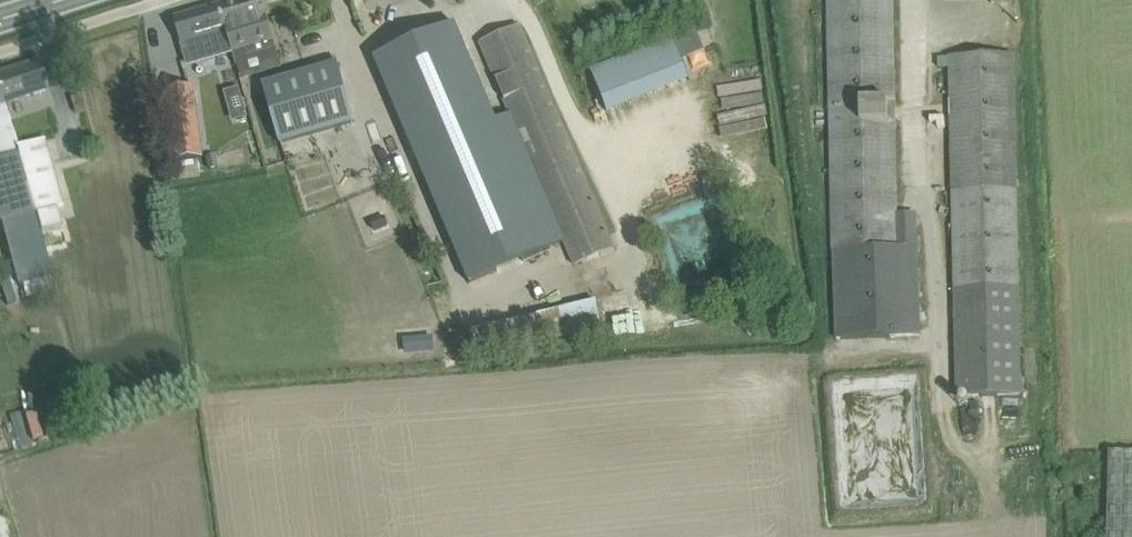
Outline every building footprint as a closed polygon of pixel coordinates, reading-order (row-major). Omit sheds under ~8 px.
[(219,4),(233,50),(242,47),(245,58),(276,49),(273,39),(262,0),(232,0),(219,4)] [(892,0),(829,0),(832,228),(836,337),(918,336),(917,216),(895,217),(892,0)] [(219,4),(173,17),(181,46),(186,61),(201,56),(202,59),(233,50),(219,4)] [(455,24),(373,59),(468,281),(550,247),(455,24)] [(680,36),(594,66),(610,111),(696,81),(680,36)] [(1020,394),(1018,289),(1013,55),(949,57),(954,291),(957,396),(1020,394)] [(43,81),(37,62),(0,74),(0,92),(4,103),(46,90),(43,81)] [(337,63),(262,84),(280,144),(354,122),(337,63)] [(238,65),(206,74),(213,98),(245,89),(238,65)] [(193,86),(166,90),(175,161),(202,157),(193,86)] [(4,103),(0,92),(0,222),(8,221),(19,270),(20,270),(23,280),(48,274),(46,264),(48,264),(42,239),(40,239),(33,214),(35,214),(16,146),(17,146),(4,103)] [(227,140),(228,159),(253,158),(251,103),(208,105),(209,141),(227,140)] [(56,208),(63,206),(44,139),(17,146),(16,146),(35,214),(41,233),(62,227),(56,208)] [(600,299),(509,323),(515,346),(607,322),(600,299)] [(1108,451),(1106,536),(1131,536),(1131,452),(1108,451)]
